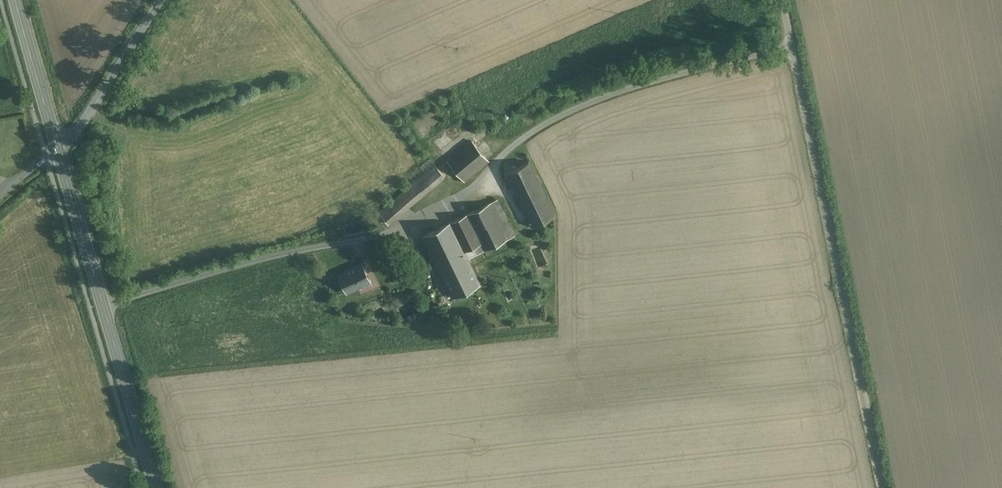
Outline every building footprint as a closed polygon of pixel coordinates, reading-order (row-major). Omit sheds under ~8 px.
[(472,141),(447,162),(464,181),(488,161),(472,141)] [(529,162),(506,173),(532,227),(556,216),(529,162)] [(389,205),(397,216),(444,177),(435,166),(389,205)] [(497,200),(449,223),(463,252),(473,247),(477,254),(514,236),(497,200)] [(397,216),(389,205),(379,213),(388,224),(397,216)] [(449,223),(423,235),(453,297),(479,284),(463,252),(449,223)] [(362,265),(338,275),(346,293),(370,282),(362,265)]
